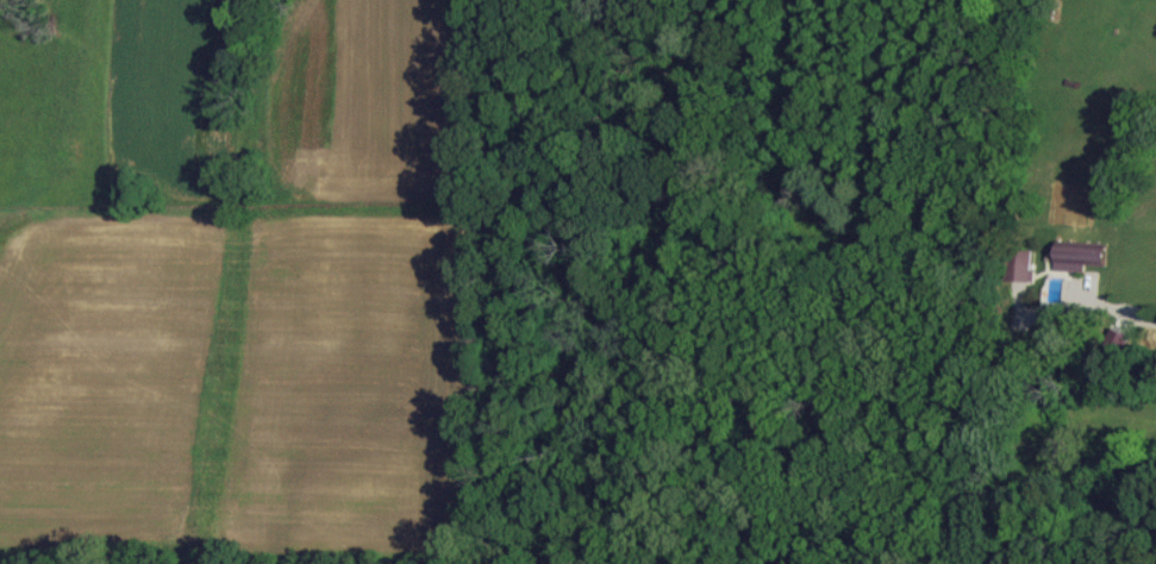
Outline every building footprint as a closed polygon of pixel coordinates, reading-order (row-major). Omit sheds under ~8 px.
[(1107,265),(1107,246),(1058,245),(1057,267),(1087,268),(1087,264),(1107,265)]
